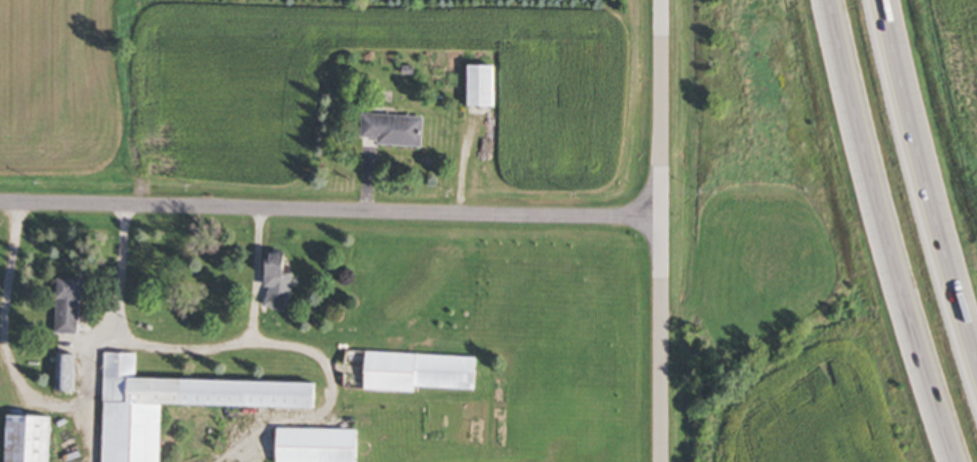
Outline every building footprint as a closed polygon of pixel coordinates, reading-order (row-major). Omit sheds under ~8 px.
[(469,105),(495,105),(495,65),(469,65),(469,105)] [(378,145),(421,146),(422,115),(362,113),(362,138),(379,138),(378,145)] [(290,309),(291,272),(285,271),(286,252),(268,251),(266,307),(290,309)] [(81,334),(83,277),(58,276),(57,333),(81,334)] [(477,356),(347,351),(345,388),(415,391),(416,386),(475,389),(477,356)] [(315,407),(316,382),(137,377),(137,352),(105,352),(103,461),(160,461),(161,404),(315,407)] [(76,391),(76,353),(57,353),(57,391),(76,391)] [(50,416),(11,415),(10,461),(49,461),(50,416)] [(357,429),(278,428),(277,461),(357,461),(357,429)]
